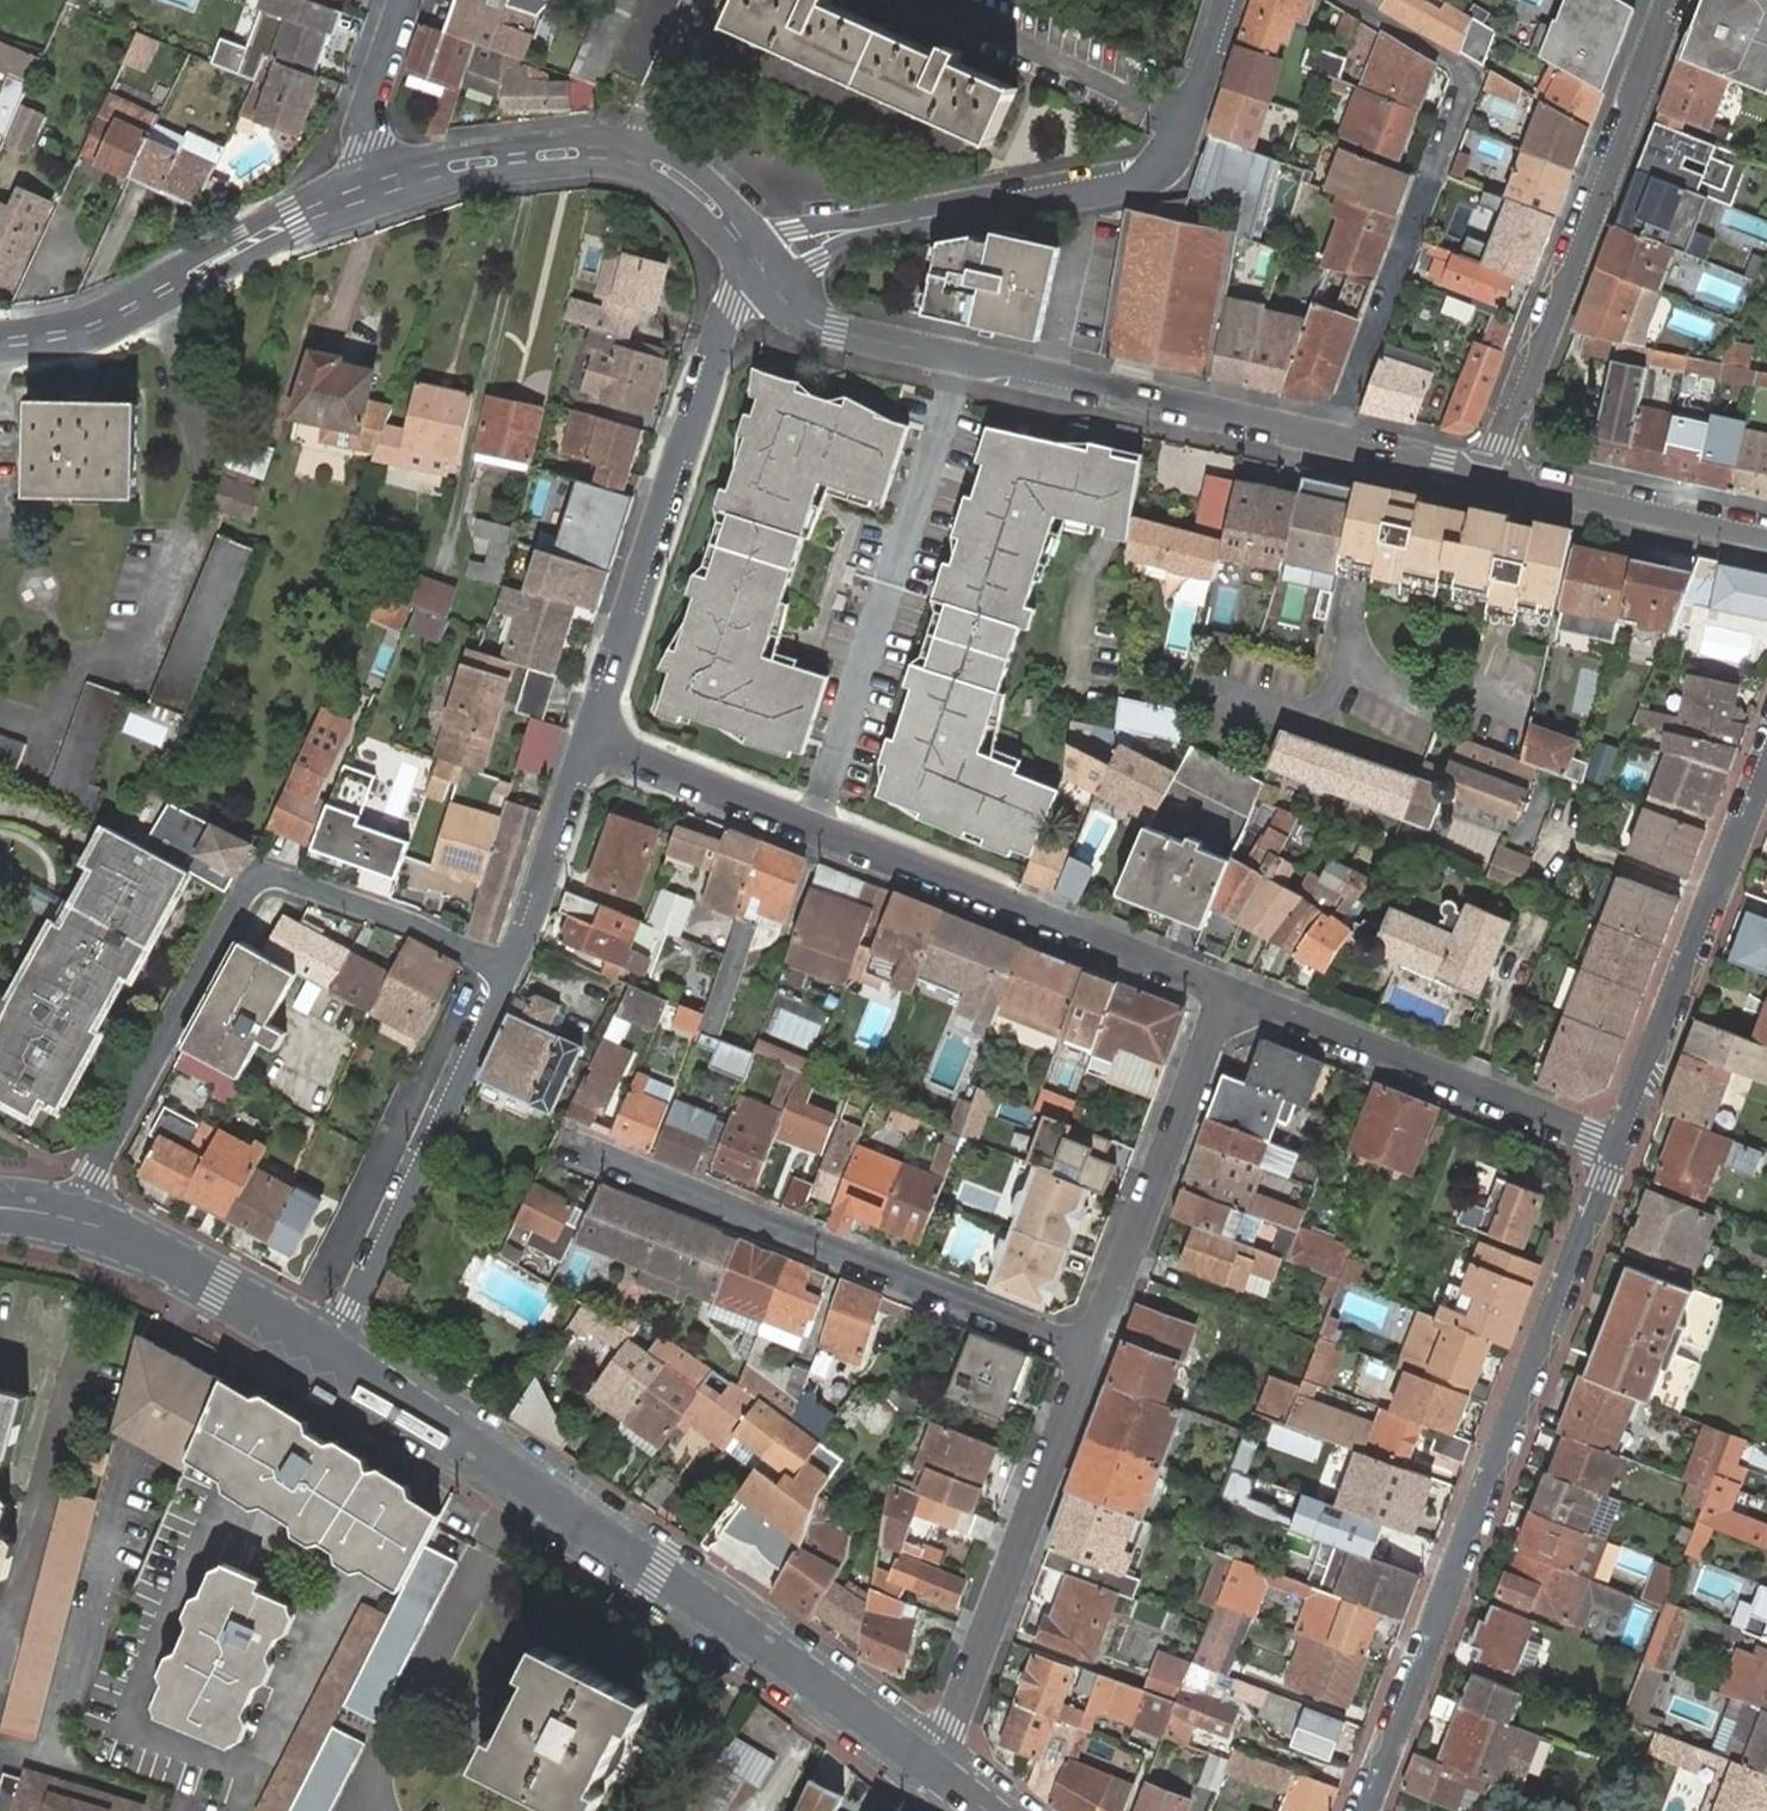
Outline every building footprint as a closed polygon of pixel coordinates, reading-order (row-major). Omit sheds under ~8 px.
[(257,79),(266,57),(275,59),(281,61),(318,75),(341,11),(339,10),(310,0),(256,0),(254,5),(263,8),(239,72),(257,79)] [(339,10),(343,0),(310,0),(339,10)] [(523,58),(526,59),(535,34),(530,34),(536,15),(539,15),(553,0),(457,0),(455,6),(446,32),(478,43),(502,52),(523,58)] [(612,70),(642,1),(640,0),(606,0),(572,75),(592,82),(604,87),(612,70)] [(735,18),(731,27),(764,42),(797,57),(808,62),(820,67),(824,69),(900,104),(904,105),(916,111),(926,115),(967,134),(993,146),(997,137),(1019,88),(961,62),(965,53),(950,45),(945,55),(831,3),(832,0),(743,0),(735,18)] [(1249,17),(1239,47),(1274,58),(1279,43),(1288,46),(1295,22),(1306,25),(1314,0),(1255,0),(1249,17)] [(1382,7),(1406,21),(1462,52),(1473,18),(1448,3),(1444,10),(1429,0),(1386,0),(1382,7)] [(1443,0),(1429,0),(1444,10),(1448,3),(1443,0)] [(1448,3),(1473,18),(1480,6),(1470,0),(1450,0),(1448,3)] [(1631,23),(1575,0),(1574,0),(1565,22),(1563,28),(1554,50),(1612,73),(1631,23)] [(1702,3),(1694,26),(1707,46),(1766,69),(1766,0),(1703,0),(1702,3)] [(1352,39),(1359,20),(1348,13),(1340,35),(1352,39)] [(1473,18),(1462,52),(1484,66),(1497,31),(1473,18)] [(447,134),(447,133),(461,90),(463,84),(473,57),(478,43),(446,32),(428,26),(423,23),(406,72),(410,74),(447,86),(443,97),(430,136),(447,134)] [(1764,91),(1766,83),(1766,69),(1707,46),(1694,26),(1680,59),(1728,78),(1764,91)] [(158,40),(139,32),(124,63),(144,72),(158,40)] [(1418,111),(1436,66),(1383,34),(1361,88),(1418,111)] [(598,101),(601,93),(604,87),(592,82),(572,83),(550,83),(550,77),(532,68),(520,65),(523,58),(502,52),(478,43),(473,57),(491,63),(495,67),(502,66),(502,97),(502,107),(502,109),(572,108),(589,107),(590,101),(598,101)] [(40,62),(0,45),(0,72),(1,72),(18,79),(30,84),(40,62)] [(1311,47),(1305,66),(1319,71),(1338,79),(1340,75),(1345,58),(1311,47)] [(300,134),(321,76),(318,75),(281,61),(275,59),(266,57),(257,79),(241,113),(260,120),(300,134)] [(491,63),(473,57),(463,84),(502,97),(502,66),(495,67),(491,63)] [(1680,59),(1661,109),(1709,127),(1728,78),(1680,59)] [(1604,93),(1556,65),(1538,97),(1545,101),(1590,129),(1604,93)] [(1522,88),(1489,69),(1484,90),(1518,101),(1522,88)] [(1344,92),(1347,82),(1338,79),(1319,71),(1315,81),(1344,92)] [(30,84),(18,79),(1,72),(0,75),(0,85),(25,95),(30,84)] [(407,84),(443,97),(447,86),(410,74),(407,84)] [(630,102),(634,105),(643,85),(639,83),(630,102)] [(1270,103),(1225,88),(1216,115),(1209,136),(1254,152),(1270,103)] [(1401,158),(1418,111),(1361,88),(1343,135),(1401,158)] [(109,95),(101,114),(115,121),(125,101),(109,95)] [(97,161),(131,177),(149,139),(151,136),(157,123),(160,117),(125,101),(115,121),(101,114),(83,151),(98,159),(97,161)] [(1575,169),(1590,129),(1545,101),(1531,133),(1530,137),(1527,144),(1524,150),(1533,154),(1575,169)] [(24,106),(10,142),(29,151),(44,114),(24,106)] [(1750,156),(1656,122),(1637,170),(1679,186),(1731,206),(1750,156)] [(177,152),(178,148),(216,165),(224,148),(189,132),(185,137),(157,123),(151,136),(149,139),(177,152)] [(1501,141),(1468,128),(1464,139),(1496,152),(1497,150),(1501,141)] [(1254,152),(1209,136),(1192,191),(1190,197),(1242,206),(1239,231),(1238,237),(1254,243),(1279,160),(1263,155),(1254,152)] [(161,189),(198,206),(216,165),(178,148),(177,152),(149,139),(131,177),(160,191),(161,189)] [(1511,156),(1514,146),(1501,141),(1497,150),(1511,156)] [(1556,216),(1575,169),(1533,154),(1524,150),(1514,146),(1511,156),(1497,193),(1556,216)] [(1351,199),(1397,217),(1413,175),(1342,147),(1326,190),(1351,199)] [(1637,170),(1621,211),(1670,229),(1672,222),(1681,225),(1689,206),(1673,201),(1679,186),(1637,170)] [(1531,283),(1556,216),(1497,193),(1486,189),(1450,176),(1442,198),(1478,211),(1461,256),(1514,277),(1531,283)] [(43,222),(52,202),(21,188),(12,208),(0,203),(0,280),(13,286),(43,222)] [(1213,378),(1224,320),(1232,272),(1233,263),(1235,255),(1238,237),(1239,231),(1185,220),(1189,198),(1128,208),(1102,355),(1213,378)] [(1334,270),(1374,279),(1391,236),(1397,217),(1351,199),(1344,218),(1343,218),(1335,240),(1329,258),(1325,267),(1328,269),(1334,270)] [(1763,218),(1753,242),(1766,248),(1766,220),(1763,218)] [(1672,222),(1670,229),(1678,232),(1681,225),(1672,222)] [(1616,226),(1600,268),(1642,284),(1644,284),(1652,266),(1664,270),(1673,247),(1616,226)] [(974,326),(1040,341),(1061,247),(995,232),(975,236),(940,242),(924,315),(974,326)] [(1253,259),(1257,244),(1254,243),(1238,237),(1235,255),(1253,259)] [(1504,305),(1514,277),(1461,256),(1457,253),(1426,241),(1422,252),(1437,256),(1429,275),(1446,282),(1477,295),(1472,306),(1476,307),(1499,316),(1504,305)] [(1766,260),(1766,248),(1753,242),(1741,274),(1759,280),(1762,273),(1766,260)] [(604,310),(569,300),(565,318),(568,320),(591,327),(628,338),(637,305),(655,310),(668,266),(633,255),(635,249),(618,245),(616,251),(628,255),(616,298),(607,296),(604,310)] [(604,295),(607,296),(616,298),(628,255),(616,251),(604,295)] [(1326,273),(1328,269),(1325,267),(1310,261),(1302,285),(1319,291),(1326,273)] [(1233,263),(1232,272),(1242,273),(1244,264),(1233,263)] [(1657,289),(1664,270),(1652,266),(1644,284),(1655,289),(1657,289)] [(1650,303),(1655,289),(1644,284),(1642,284),(1600,268),(1586,304),(1575,333),(1584,335),(1618,341),(1619,342),(1628,320),(1637,298),(1650,303)] [(1650,303),(1637,298),(1628,320),(1619,342),(1633,345),(1642,346),(1663,292),(1655,289),(1650,303)] [(1470,323),(1476,307),(1472,306),(1448,296),(1443,312),(1462,319),(1470,323)] [(1281,392),(1315,400),(1332,394),(1339,374),(1358,321),(1314,305),(1306,326),(1303,335),(1281,392)] [(1503,354),(1516,323),(1499,316),(1476,307),(1470,323),(1463,342),(1477,348),(1446,427),(1464,432),(1476,426),(1503,354)] [(1268,329),(1269,325),(1295,332),(1303,335),(1306,326),(1266,315),(1263,327),(1268,329)] [(1455,338),(1463,342),(1470,323),(1462,319),(1455,338)] [(591,327),(568,320),(564,340),(586,345),(591,327)] [(1213,378),(1247,385),(1263,327),(1224,320),(1213,378)] [(1247,385),(1281,392),(1303,335),(1295,332),(1269,325),(1268,329),(1263,327),(1247,385)] [(1615,355),(1650,362),(1653,349),(1642,346),(1633,345),(1619,342),(1618,341),(1584,335),(1580,353),(1614,360),(1615,355)] [(617,357),(607,392),(604,400),(650,414),(666,362),(610,344),(607,354),(608,354),(617,357)] [(1438,361),(1387,344),(1382,357),(1433,375),(1438,361)] [(1723,364),(1747,369),(1751,351),(1730,347),(1723,364)] [(1650,362),(1686,369),(1688,357),(1653,349),(1650,362)] [(314,352),(294,415),(325,423),(321,437),(327,438),(344,442),(350,443),(353,429),(369,432),(372,419),(364,416),(374,373),(353,367),(340,364),(341,358),(314,352)] [(589,387),(607,392),(617,357),(608,354),(607,354),(599,352),(589,387)] [(1362,410),(1416,421),(1434,375),(1433,375),(1382,357),(1362,410)] [(1720,377),(1723,364),(1693,357),(1686,369),(1720,377)] [(1591,459),(1627,468),(1641,407),(1649,367),(1614,360),(1605,399),(1591,459)] [(1755,384),(1758,371),(1747,369),(1723,364),(1720,377),(1755,384)] [(752,396),(759,398),(766,379),(768,373),(756,367),(752,396)] [(1758,371),(1755,384),(1766,387),(1766,373),(1758,371)] [(768,373),(766,379),(788,387),(790,380),(768,373)] [(738,465),(730,490),(723,513),(730,514),(727,523),(719,546),(712,569),(709,578),(702,576),(696,597),(687,622),(678,651),(671,672),(660,708),(683,715),(724,728),(749,736),(771,743),(793,750),(805,753),(829,676),(797,666),(775,659),(773,667),(753,661),(758,645),(760,646),(764,634),(771,636),(772,634),(782,602),(803,536),(813,504),(814,502),(807,499),(812,487),(809,486),(814,472),(833,478),(831,486),(853,493),(874,500),(885,503),(910,426),(894,421),(878,416),(846,405),(799,391),(788,387),(766,379),(759,398),(754,416),(747,437),(738,465)] [(790,380),(788,387),(799,391),(801,382),(790,380)] [(385,427),(374,457),(446,474),(448,467),(456,468),(473,394),(419,382),(408,432),(385,427)] [(72,395),(71,402),(87,403),(88,395),(72,395)] [(849,395),(846,405),(878,416),(881,408),(849,395)] [(490,397),(478,451),(531,463),(543,409),(490,397)] [(393,407),(368,401),(364,416),(372,419),(369,432),(353,429),(350,443),(377,448),(385,427),(393,407)] [(87,403),(71,402),(32,402),(30,495),(71,495),(136,496),(138,404),(87,403)] [(1627,468),(1663,475),(1675,415),(1641,407),(1627,468)] [(644,431),(578,411),(565,456),(603,467),(598,485),(602,486),(635,496),(642,476),(631,473),(644,431)] [(740,434),(747,437),(754,416),(747,414),(740,434)] [(1710,422),(1745,430),(1747,422),(1712,414),(1710,422)] [(1663,475),(1697,483),(1710,422),(1675,415),(1663,475)] [(1697,483),(1732,490),(1745,430),(1710,422),(1697,483)] [(978,462),(985,464),(997,428),(990,426),(978,462)] [(1134,516),(1143,461),(1115,454),(1090,449),(1061,442),(997,428),(985,464),(982,475),(988,477),(984,490),(977,488),(974,498),(969,515),(961,539),(956,554),(953,565),(948,579),(942,577),(934,601),(941,602),(947,605),(945,614),(938,636),(930,659),(928,668),(921,666),(913,689),(905,716),(912,718),(908,730),(901,728),(897,740),(889,765),(884,781),(879,795),(893,800),(922,812),(945,821),(968,831),(986,837),(1014,849),(1033,856),(1041,837),(1058,794),(1059,791),(1017,774),(1019,769),(992,758),(980,753),(990,725),(1001,692),(1022,628),(1029,607),(1038,580),(1043,564),(1054,532),(1059,517),(1070,519),(1098,526),(1109,528),(1132,533),(1134,516)] [(1732,490),(1766,498),(1766,435),(1745,430),(1732,490)] [(237,433),(226,465),(265,478),(275,447),(237,433)] [(1115,454),(1117,448),(1092,442),(1090,449),(1115,454)] [(1150,443),(1148,454),(1164,458),(1166,446),(1150,443)] [(1143,461),(1143,453),(1117,448),(1115,454),(1143,461)] [(531,463),(478,451),(475,461),(528,472),(531,463)] [(820,483),(831,486),(833,478),(814,472),(809,486),(812,487),(819,489),(820,483)] [(982,475),(977,488),(984,490),(988,477),(982,475)] [(1358,487),(1305,475),(1286,559),(1339,571),(1358,487)] [(206,525),(219,531),(225,510),(251,519),(261,489),(222,476),(206,525)] [(1300,494),(1238,480),(1224,540),(1220,557),(1282,571),(1286,559),(1287,557),(1300,494)] [(635,496),(602,486),(579,557),(612,569),(635,496)] [(829,492),(851,500),(853,493),(831,486),(829,492)] [(819,489),(812,487),(807,499),(814,502),(819,489)] [(1373,491),(1358,487),(1342,555),(1360,559),(1379,563),(1377,569),(1405,575),(1441,583),(1442,577),(1459,581),(1481,586),(1493,588),(1490,606),(1519,612),(1521,607),(1555,614),(1572,535),(1536,527),(1509,521),(1511,515),(1474,507),(1472,518),(1421,507),(1422,502),(1393,495),(1373,491)] [(723,513),(730,490),(723,488),(716,510),(723,513)] [(872,507),(874,500),(853,493),(851,500),(872,507)] [(962,514),(969,515),(974,498),(968,497),(962,514)] [(822,507),(813,504),(803,536),(810,538),(822,507)] [(954,537),(961,539),(969,515),(962,514),(954,537)] [(1224,540),(1134,516),(1132,533),(1131,541),(1129,560),(1140,563),(1139,573),(1145,574),(1147,565),(1214,582),(1220,557),(1224,540)] [(1095,534),(1098,526),(1070,519),(1068,528),(1095,534)] [(713,543),(719,546),(727,523),(720,521),(713,543)] [(1131,541),(1132,533),(1109,528),(1107,536),(1131,541)] [(1065,536),(1054,532),(1043,564),(1052,567),(1065,536)] [(150,701),(184,715),(254,548),(220,534),(150,701)] [(472,560),(469,577),(500,584),(508,545),(494,541),(490,556),(488,563),(472,560)] [(705,567),(712,569),(719,546),(713,543),(705,567)] [(1622,617),(1635,560),(1575,546),(1562,607),(1591,614),(1591,611),(1605,614),(1603,625),(1609,626),(1608,635),(1617,638),(1622,617)] [(1670,569),(1635,560),(1622,617),(1671,629),(1674,621),(1693,574),(1700,556),(1674,551),(1671,564),(1670,569)] [(1360,559),(1342,555),(1339,567),(1357,571),(1376,575),(1377,569),(1379,563),(1360,559)] [(1700,556),(1693,574),(1674,621),(1684,622),(1689,611),(1712,616),(1714,609),(1731,612),(1729,620),(1742,622),(1744,616),(1766,621),(1766,571),(1720,561),(1711,559),(1700,556)] [(504,584),(515,587),(520,566),(510,563),(504,584)] [(948,579),(953,565),(946,563),(942,577),(948,579)] [(1052,567),(1043,564),(1038,580),(1043,582),(1052,567)] [(523,587),(524,587),(569,601),(574,603),(599,610),(605,612),(611,592),(529,566),(523,587)] [(689,595),(696,597),(702,576),(696,574),(689,595)] [(1439,595),(1441,583),(1405,575),(1402,587),(1439,595)] [(422,577),(413,605),(445,616),(446,615),(454,589),(422,577)] [(1478,598),(1481,586),(1459,581),(1456,593),(1478,598)] [(504,584),(502,592),(512,595),(515,587),(504,584)] [(512,595),(502,592),(501,598),(498,608),(521,615),(507,659),(515,662),(531,667),(553,674),(569,620),(564,618),(569,601),(524,587),(523,590),(515,587),(512,595)] [(564,618),(569,620),(574,603),(569,601),(564,618)] [(789,604),(782,602),(772,634),(781,637),(789,604)] [(1516,624),(1519,612),(1490,606),(1487,618),(1516,624)] [(1037,610),(1029,607),(1022,628),(1030,631),(1037,610)] [(931,634),(938,636),(945,614),(938,611),(931,634)] [(1742,622),(1766,627),(1766,621),(1744,616),(1742,622)] [(767,648),(771,636),(764,634),(760,646),(767,648)] [(923,657),(930,659),(938,636),(931,634),(923,657)] [(765,656),(767,648),(760,646),(758,645),(753,661),(773,667),(775,659),(765,656)] [(661,668),(671,672),(678,651),(670,648),(661,668)] [(442,757),(480,651),(473,649),(441,757),(442,757)] [(515,662),(507,659),(480,651),(442,757),(430,791),(447,797),(459,763),(481,770),(515,662)] [(777,653),(775,659),(797,666),(799,659),(777,653)] [(907,686),(913,689),(921,666),(914,664),(907,686)] [(553,674),(531,667),(528,675),(556,684),(559,676),(553,674)] [(1681,720),(1639,711),(1634,722),(1656,728),(1669,731),(1678,732),(1693,736),(1739,746),(1747,726),(1741,725),(1745,716),(1742,711),(1733,708),(1734,703),(1738,685),(1691,674),(1687,692),(1681,720)] [(544,721),(556,684),(528,675),(516,712),(532,716),(544,721)] [(83,804),(123,694),(89,681),(48,792),(83,804)] [(1006,694),(1001,692),(990,725),(999,728),(1006,694)] [(681,722),(683,715),(660,708),(658,714),(681,722)] [(1156,716),(1120,708),(1118,727),(1121,729),(1137,732),(1153,736),(1156,716)] [(351,722),(321,709),(286,787),(268,828),(303,839),(321,802),(314,798),(351,722)] [(562,726),(544,721),(532,716),(519,764),(547,773),(562,726)] [(905,716),(901,728),(908,730),(912,718),(905,716)] [(1180,742),(1184,723),(1156,716),(1153,736),(1180,742)] [(1121,729),(1118,727),(1118,729),(1116,729),(1102,760),(1087,752),(1091,724),(1074,720),(1073,720),(1071,743),(1066,775),(1098,791),(1112,764),(1121,747),(1113,744),(1121,729)] [(999,728),(990,725),(980,753),(992,758),(999,728)] [(1523,760),(1563,776),(1566,776),(1584,783),(1588,765),(1589,763),(1571,758),(1577,738),(1531,725),(1523,760)] [(1137,732),(1121,729),(1113,744),(1121,747),(1112,764),(1098,791),(1154,818),(1175,776),(1175,774),(1128,750),(1137,732)] [(1404,817),(1417,783),(1420,778),(1358,756),(1335,748),(1284,730),(1270,765),(1404,817)] [(1669,731),(1665,751),(1671,752),(1685,755),(1729,772),(1739,746),(1693,736),(1678,732),(1669,731)] [(13,781),(27,744),(0,735),(0,776),(13,781)] [(746,743),(769,750),(771,743),(749,736),(746,743)] [(882,763),(889,765),(897,740),(890,738),(882,763)] [(791,757),(793,750),(771,743),(769,750),(791,757)] [(1264,782),(1191,745),(1175,774),(1175,776),(1250,816),(1257,798),(1264,782)] [(992,758),(1019,769),(1022,761),(995,750),(992,758)] [(1691,811),(1711,818),(1729,772),(1685,755),(1671,752),(1654,797),(1691,811)] [(1420,778),(1417,783),(1456,798),(1517,822),(1518,821),(1523,808),(1526,810),(1530,801),(1526,800),(1530,789),(1452,759),(1447,772),(1436,767),(1425,763),(1420,778)] [(550,782),(552,775),(547,773),(519,764),(517,770),(550,782)] [(1588,765),(1584,783),(1590,785),(1594,767),(1588,765)] [(376,777),(344,766),(313,852),(395,881),(408,845),(358,827),(376,777)] [(1456,798),(1417,783),(1404,817),(1431,827),(1441,802),(1443,803),(1444,803),(1445,803),(1447,803),(1449,803),(1451,803),(1451,802),(1452,802),(1453,801),(1455,800),(1456,798)] [(477,904),(468,935),(497,945),(541,810),(508,800),(503,819),(484,881),(482,886),(477,904)] [(433,865),(484,881),(503,819),(451,804),(433,865)] [(1649,807),(1631,854),(1689,876),(1703,840),(1707,829),(1687,821),(1649,807)] [(1288,836),(1300,815),(1282,808),(1267,837),(1262,846),(1257,844),(1242,835),(1232,860),(1212,908),(1240,923),(1267,876),(1259,871),(1271,852),(1278,856),(1288,836)] [(1687,821),(1707,829),(1711,818),(1691,811),(1687,821)] [(920,818),(942,827),(945,821),(922,812),(920,818)] [(1307,845),(1320,822),(1300,815),(1288,836),(1307,845)] [(594,881),(636,894),(657,832),(616,817),(594,881)] [(202,845),(214,825),(201,818),(189,838),(202,845)] [(965,837),(968,831),(945,821),(942,827),(965,837)] [(251,848),(253,845),(214,825),(202,845),(189,838),(176,861),(193,871),(227,891),(236,876),(251,848)] [(109,826),(87,865),(96,869),(76,905),(65,925),(57,920),(13,1000),(0,1029),(0,1073),(5,1076),(45,1098),(63,1107),(104,1032),(97,1028),(126,976),(144,944),(151,947),(193,871),(176,861),(109,826)] [(1204,926),(1212,908),(1232,860),(1212,852),(1203,848),(1206,842),(1191,836),(1188,843),(1149,826),(1120,894),(1175,914),(1204,926)] [(706,837),(678,827),(670,852),(698,861),(716,868),(704,903),(739,915),(764,841),(729,828),(728,834),(724,843),(716,840),(706,837)] [(1262,846),(1267,837),(1262,835),(1257,844),(1262,846)] [(1296,866),(1307,845),(1288,836),(1278,856),(1271,852),(1259,871),(1267,876),(1240,923),(1270,939),(1298,893),(1286,886),(1273,878),(1284,860),(1296,866)] [(1012,855),(1014,849),(986,837),(983,844),(1012,855)] [(1033,856),(1024,880),(1032,883),(1049,841),(1041,837),(1033,856)] [(764,841),(739,915),(726,954),(715,986),(705,1014),(699,1029),(704,1030),(703,1031),(718,1037),(758,923),(747,919),(756,895),(766,898),(761,911),(784,920),(805,858),(764,841)] [(1074,851),(1049,841),(1032,883),(1040,886),(1057,892),(1068,866),(1072,857),(1074,851)] [(1502,883),(1513,853),(1501,848),(1489,878),(1502,883)] [(1519,890),(1526,875),(1531,860),(1513,853),(1502,883),(1519,890)] [(1057,892),(1075,900),(1092,867),(1072,857),(1068,866),(1057,892)] [(1339,889),(1349,868),(1332,859),(1322,878),(1309,871),(1298,893),(1270,939),(1298,954),(1324,913),(1332,918),(1333,917),(1345,898),(1336,893),(1339,889)] [(1273,878),(1286,886),(1296,866),(1284,860),(1273,878)] [(820,864),(811,889),(858,905),(866,882),(820,864)] [(1367,878),(1349,868),(1339,889),(1336,893),(1345,898),(1333,917),(1332,918),(1324,913),(1298,954),(1327,971),(1337,952),(1351,930),(1347,926),(1352,918),(1346,914),(1356,898),(1367,878)] [(1681,898),(1623,877),(1605,923),(1662,945),(1681,898)] [(858,905),(811,889),(786,960),(814,970),(817,961),(852,973),(854,967),(883,888),(866,882),(858,905)] [(854,967),(915,991),(923,969),(945,913),(925,905),(920,917),(913,914),(918,902),(883,888),(854,967)] [(603,905),(568,891),(562,910),(572,914),(596,924),(603,905)] [(665,891),(653,924),(705,945),(711,928),(687,919),(694,902),(665,891)] [(1723,955),(1766,971),(1766,900),(1747,892),(1723,955)] [(758,923),(761,911),(766,898),(756,895),(747,919),(758,923)] [(261,896),(257,902),(284,916),(287,909),(261,896)] [(1364,924),(1356,919),(1351,930),(1363,938),(1360,940),(1358,944),(1357,947),(1357,952),(1358,955),(1360,959),(1363,962),(1366,964),(1369,966),(1374,965),(1378,965),(1381,963),(1384,961),(1386,957),(1386,956),(1388,957),(1463,989),(1482,998),(1513,921),(1470,901),(1466,913),(1460,910),(1460,909),(1460,908),(1460,907),(1460,906),(1460,905),(1459,904),(1459,903),(1458,902),(1457,902),(1457,901),(1456,899),(1455,900),(1454,899),(1453,899),(1452,899),(1451,899),(1450,899),(1450,898),(1449,899),(1448,899),(1447,900),(1446,900),(1445,901),(1445,902),(1444,902),(1444,903),(1443,904),(1443,905),(1443,906),(1443,907),(1442,908),(1442,909),(1443,909),(1443,910),(1443,911),(1444,913),(1445,914),(1446,914),(1447,915),(1448,916),(1446,920),(1422,910),(1418,918),(1393,907),(1383,931),(1380,930),(1382,925),(1366,919),(1364,924)] [(76,905),(68,900),(57,920),(65,925),(76,905)] [(237,939),(243,942),(293,968),(302,952),(290,946),(301,925),(284,916),(257,902),(237,939)] [(925,905),(918,902),(913,914),(920,917),(925,905)] [(975,925),(945,913),(923,969),(972,988),(963,1010),(995,1021),(1000,1007),(1011,978),(1025,945),(1006,937),(975,925)] [(596,924),(572,914),(561,940),(643,975),(651,958),(631,949),(634,940),(596,924)] [(304,919),(301,925),(320,935),(323,929),(304,919)] [(1659,955),(1662,945),(1605,923),(1587,969),(1645,992),(1651,975),(1659,955)] [(302,952),(293,968),(299,972),(310,979),(334,992),(345,997),(365,960),(363,958),(333,943),(320,935),(301,925),(290,946),(302,952)] [(392,974),(391,975),(439,1002),(454,974),(460,965),(412,938),(392,974)] [(631,949),(651,958),(655,948),(634,940),(631,949)] [(215,993),(186,1047),(228,1069),(241,1077),(261,1039),(278,1049),(287,1033),(271,1023),(282,1002),(299,972),(293,968),(243,942),(232,962),(215,993)] [(151,947),(144,944),(126,976),(133,980),(151,947)] [(1071,1012),(1087,969),(1068,961),(1064,960),(1061,965),(1046,959),(1048,954),(1040,951),(1025,945),(1011,978),(1000,1007),(1063,1034),(1066,1025),(1071,1012)] [(1061,965),(1064,960),(1048,954),(1046,959),(1061,965)] [(365,960),(345,997),(371,1012),(391,975),(392,974),(365,960)] [(817,961),(814,970),(848,983),(852,973),(817,961)] [(1106,976),(1087,969),(1071,1012),(1066,1025),(1063,1034),(1097,1046),(1107,1018),(1120,982),(1118,982),(1117,984),(1105,980),(1106,976)] [(1627,1037),(1645,992),(1587,969),(1569,1015),(1627,1037)] [(391,975),(371,1012),(420,1039),(439,1002),(391,975)] [(334,992),(310,979),(297,1004),(320,1018),(334,992)] [(1186,1009),(1120,982),(1107,1018),(1097,1046),(1094,1052),(1115,1060),(1110,1074),(1156,1091),(1186,1011),(1186,1009)] [(670,1000),(631,985),(616,1013),(657,1030),(670,1000)] [(13,1000),(0,994),(0,1029),(13,1000)] [(518,997),(480,1079),(533,1102),(553,1112),(584,1047),(563,1037),(549,1031),(561,1005),(540,994),(533,997),(530,1003),(518,997)] [(698,1032),(699,1029),(705,1014),(682,1004),(675,1022),(698,1032)] [(1543,1085),(1581,1100),(1608,1088),(1627,1037),(1569,1015),(1543,1085)] [(1758,1038),(1766,1042),(1766,1015),(1758,1038)] [(1696,1018),(1683,1053),(1732,1070),(1766,1083),(1766,1043),(1696,1018)] [(609,1030),(605,1038),(628,1050),(632,1040),(609,1030)] [(716,1052),(722,1039),(718,1037),(703,1031),(698,1045),(716,1052)] [(1097,1046),(1063,1034),(1060,1041),(1094,1055),(1094,1052),(1097,1046)] [(628,1050),(605,1038),(591,1066),(566,1117),(567,1117),(588,1125),(594,1108),(603,1113),(633,1052),(629,1050),(628,1050)] [(756,1052),(755,1051),(722,1039),(709,1072),(744,1085),(756,1052)] [(1265,1039),(1249,1084),(1278,1095),(1296,1102),(1308,1107),(1325,1063),(1265,1039)] [(186,1047),(178,1063),(220,1085),(221,1082),(228,1069),(186,1047)] [(1681,1063),(1664,1108),(1710,1126),(1728,1081),(1732,1070),(1683,1053),(1681,1063)] [(785,1092),(792,1094),(801,1072),(793,1068),(785,1092)] [(228,1069),(221,1082),(241,1094),(249,1081),(241,1077),(228,1069)] [(792,1094),(791,1097),(793,1098),(779,1135),(820,1152),(823,1149),(837,1115),(807,1104),(817,1077),(814,1075),(801,1070),(801,1072),(792,1094)] [(611,1135),(651,1151),(670,1103),(667,1102),(657,1099),(644,1093),(650,1079),(651,1076),(639,1072),(637,1076),(611,1135)] [(1155,1097),(1156,1091),(1110,1074),(1108,1079),(1155,1097)] [(1249,1084),(1226,1075),(1210,1118),(1261,1138),(1267,1140),(1269,1141),(1277,1118),(1288,1122),(1296,1102),(1278,1095),(1249,1084)] [(5,1076),(0,1085),(0,1095),(35,1115),(45,1098),(5,1076)] [(650,1079),(644,1093),(667,1102),(673,1089),(650,1079)] [(968,1090),(977,1094),(980,1086),(971,1082),(968,1090)] [(977,1141),(995,1092),(980,1086),(977,1094),(973,1102),(967,1119),(962,1135),(977,1141)] [(1408,1096),(1385,1087),(1382,1094),(1378,1106),(1362,1147),(1360,1152),(1357,1161),(1366,1164),(1369,1156),(1383,1161),(1408,1096)] [(842,1096),(848,1099),(852,1091),(845,1088),(842,1096)] [(693,1094),(681,1089),(656,1153),(697,1170),(714,1125),(708,1122),(709,1119),(687,1110),(693,1094)] [(714,1164),(759,1181),(783,1120),(791,1097),(792,1094),(785,1092),(781,1090),(771,1116),(770,1118),(737,1106),(714,1164)] [(847,1131),(861,1095),(852,1091),(848,1099),(838,1128),(847,1131)] [(1069,1122),(1075,1103),(1042,1091),(1036,1109),(1069,1122)] [(1432,1106),(1408,1096),(1383,1161),(1397,1167),(1394,1175),(1403,1179),(1406,1170),(1408,1166),(1426,1121),(1429,1113),(1432,1106)] [(958,1115),(967,1119),(973,1102),(964,1098),(958,1115)] [(1362,1147),(1378,1106),(1372,1103),(1356,1145),(1362,1147)] [(894,1123),(916,1132),(921,1119),(899,1110),(894,1123)] [(951,1131),(962,1135),(967,1119),(958,1115),(951,1131)] [(1202,1140),(1184,1188),(1248,1212),(1250,1213),(1264,1219),(1287,1227),(1299,1232),(1301,1226),(1305,1215),(1254,1196),(1262,1177),(1253,1174),(1257,1164),(1262,1166),(1265,1168),(1316,1187),(1325,1162),(1269,1141),(1267,1140),(1261,1138),(1210,1118),(1202,1140)] [(169,1174),(191,1186),(195,1178),(221,1130),(221,1129),(204,1120),(187,1150),(161,1136),(142,1172),(164,1183),(169,1174)] [(1654,1181),(1704,1201),(1709,1187),(1720,1161),(1754,1174),(1762,1153),(1728,1140),(1677,1120),(1659,1167),(1654,1181)] [(1426,1121),(1408,1166),(1414,1168),(1432,1123),(1426,1121)] [(816,1185),(813,1191),(831,1198),(849,1152),(843,1150),(850,1132),(847,1131),(838,1128),(816,1185)] [(191,1186),(186,1195),(230,1219),(255,1171),(257,1167),(268,1147),(258,1141),(251,1154),(240,1148),(243,1142),(227,1133),(221,1130),(195,1178),(191,1186)] [(1057,1144),(1060,1137),(1047,1132),(1039,1153),(1044,1156),(1043,1159),(1047,1161),(1055,1142),(1057,1144)] [(247,1136),(243,1142),(240,1148),(251,1154),(258,1141),(247,1136)] [(1053,1171),(1104,1191),(1116,1158),(1060,1137),(1057,1144),(1055,1142),(1047,1161),(1043,1159),(1044,1156),(1039,1153),(1027,1149),(1023,1159),(1037,1165),(1053,1171)] [(946,1180),(958,1148),(944,1142),(931,1175),(903,1164),(879,1224),(922,1241),(938,1199),(946,1180)] [(856,1215),(879,1224),(903,1164),(861,1148),(831,1224),(849,1231),(856,1215)] [(1257,1164),(1253,1174),(1262,1177),(1265,1168),(1262,1166),(1257,1164)] [(1053,1173),(1053,1171),(1037,1165),(1026,1189),(1020,1191),(1013,1210),(1018,1211),(1012,1227),(1062,1246),(1065,1248),(1076,1221),(1082,1223),(1089,1207),(1085,1205),(1091,1188),(1053,1173)] [(257,1167),(255,1171),(270,1179),(272,1175),(257,1167)] [(255,1171),(230,1219),(272,1242),(294,1192),(292,1192),(286,1188),(286,1187),(286,1186),(286,1185),(286,1183),(285,1182),(284,1182),(284,1181),(272,1175),(270,1179),(255,1171)] [(1500,1178),(1499,1178),(1480,1229),(1523,1245),(1542,1193),(1524,1187),(1526,1180),(1503,1171),(1500,1178)] [(164,1183),(186,1195),(191,1186),(169,1174),(164,1183)] [(787,1206),(805,1213),(813,1191),(816,1185),(798,1178),(787,1206)] [(573,1204),(534,1184),(517,1220),(534,1229),(527,1243),(564,1262),(576,1237),(580,1228),(565,1220),(573,1204)] [(636,1199),(601,1184),(597,1194),(633,1208),(636,1199)] [(1184,1188),(1173,1217),(1198,1226),(1236,1241),(1248,1212),(1184,1188)] [(294,1192),(272,1242),(290,1252),(316,1205),(294,1192)] [(1651,1192),(1628,1248),(1692,1274),(1693,1273),(1696,1274),(1703,1259),(1699,1257),(1715,1217),(1651,1192)] [(633,1208),(597,1194),(588,1212),(580,1228),(576,1237),(672,1277),(693,1221),(636,1199),(633,1208)] [(588,1212),(573,1204),(565,1220),(580,1228),(588,1212)] [(1250,1213),(1248,1212),(1236,1241),(1240,1242),(1254,1247),(1264,1219),(1250,1213)] [(693,1221),(672,1278),(644,1268),(639,1281),(686,1300),(691,1291),(721,1232),(693,1221)] [(1065,1248),(1072,1250),(1082,1223),(1076,1221),(1065,1248)] [(1236,1241),(1198,1226),(1183,1266),(1244,1288),(1250,1269),(1274,1278),(1281,1257),(1276,1256),(1254,1247),(1240,1242),(1236,1241)] [(1062,1246),(1012,1227),(1007,1243),(1002,1241),(996,1258),(999,1264),(990,1288),(1046,1310),(1048,1304),(1051,1305),(1058,1286),(1051,1284),(1065,1248),(1062,1246)] [(1276,1256),(1281,1257),(1288,1260),(1299,1232),(1287,1227),(1276,1256)] [(1299,1232),(1288,1260),(1323,1274),(1325,1274),(1331,1277),(1338,1279),(1345,1259),(1346,1257),(1350,1247),(1301,1228),(1299,1232)] [(739,1239),(721,1232),(691,1291),(715,1301),(715,1303),(764,1322),(765,1320),(789,1259),(739,1239)] [(522,1251),(506,1242),(501,1254),(516,1263),(522,1251)] [(1510,1345),(1541,1265),(1485,1243),(1466,1289),(1456,1285),(1447,1309),(1444,1308),(1440,1318),(1493,1339),(1510,1345)] [(1058,1286),(1072,1250),(1065,1248),(1051,1284),(1058,1286)] [(1338,1279),(1341,1281),(1354,1285),(1363,1264),(1346,1257),(1345,1259),(1338,1279)] [(813,1268),(789,1259),(765,1320),(764,1322),(757,1342),(754,1349),(766,1353),(772,1338),(777,1325),(803,1335),(808,1337),(815,1320),(823,1298),(821,1297),(829,1275),(813,1268)] [(1587,1377),(1636,1396),(1680,1413),(1699,1363),(1676,1354),(1681,1341),(1705,1350),(1723,1301),(1630,1265),(1587,1377)] [(1274,1278),(1250,1269),(1244,1288),(1267,1297),(1274,1278)] [(827,1335),(824,1334),(811,1371),(810,1373),(827,1378),(835,1354),(860,1362),(882,1296),(845,1281),(827,1335)] [(1747,1307),(1766,1315),(1766,1296),(1754,1291),(1747,1307)] [(624,1326),(584,1303),(570,1325),(588,1336),(592,1330),(623,1347),(599,1380),(597,1379),(590,1388),(592,1390),(588,1395),(624,1421),(667,1365),(649,1351),(630,1338),(635,1332),(624,1326)] [(764,1322),(715,1303),(709,1315),(748,1331),(745,1337),(757,1342),(764,1322)] [(1124,1348),(1111,1384),(1166,1403),(1179,1369),(1194,1328),(1139,1307),(1133,1324),(1124,1348)] [(1424,1342),(1434,1316),(1423,1312),(1413,1337),(1424,1342)] [(634,1313),(624,1326),(635,1332),(645,1320),(634,1313)] [(1473,1395),(1493,1339),(1440,1318),(1434,1316),(1424,1342),(1413,1337),(1400,1368),(1407,1371),(1473,1395)] [(1321,1337),(1334,1341),(1341,1323),(1328,1318),(1325,1328),(1321,1336),(1321,1337)] [(803,1350),(808,1337),(803,1335),(777,1325),(772,1338),(803,1350)] [(1029,1354),(973,1332),(947,1396),(1004,1419),(1012,1396),(1029,1354)] [(715,1368),(663,1333),(649,1351),(667,1365),(702,1390),(679,1422),(688,1429),(698,1414),(733,1439),(737,1434),(736,1433),(759,1401),(739,1386),(738,1388),(715,1368)] [(754,1349),(757,1342),(745,1337),(740,1350),(738,1355),(749,1360),(752,1353),(754,1349)] [(1330,1388),(1346,1347),(1334,1341),(1321,1337),(1319,1342),(1305,1379),(1318,1384),(1330,1388)] [(168,1353),(145,1339),(130,1379),(120,1418),(117,1428),(143,1442),(186,1466),(190,1456),(193,1451),(193,1450),(194,1449),(214,1400),(222,1382),(168,1353)] [(766,1353),(754,1349),(752,1353),(749,1360),(748,1363),(785,1389),(793,1369),(764,1357),(766,1353)] [(748,1363),(739,1386),(759,1401),(736,1433),(737,1434),(733,1439),(732,1440),(729,1444),(735,1448),(737,1444),(742,1438),(766,1456),(791,1423),(793,1424),(801,1401),(785,1389),(748,1363)] [(667,1365),(624,1421),(661,1447),(679,1422),(702,1390),(667,1365)] [(793,1369),(785,1389),(801,1401),(803,1395),(810,1373),(811,1371),(795,1365),(793,1369)] [(1473,1395),(1407,1371),(1392,1411),(1423,1422),(1439,1428),(1458,1435),(1473,1395)] [(562,1449),(567,1439),(538,1375),(511,1415),(562,1449)] [(1298,1385),(1271,1375),(1258,1409),(1285,1420),(1298,1385)] [(1561,1431),(1565,1433),(1614,1452),(1636,1396),(1587,1377),(1582,1375),(1561,1431)] [(1318,1384),(1305,1379),(1298,1396),(1312,1400),(1318,1384)] [(406,1583),(426,1544),(442,1514),(425,1503),(415,1497),(257,1398),(254,1403),(222,1382),(214,1400),(194,1449),(193,1450),(193,1451),(225,1473),(222,1477),(368,1568),(386,1575),(406,1583)] [(1159,1462),(1179,1407),(1166,1403),(1111,1384),(1090,1437),(1159,1462)] [(894,1388),(889,1399),(895,1405),(915,1413),(921,1398),(894,1388)] [(6,1457),(13,1459),(28,1396),(0,1389),(0,1480),(6,1457)] [(815,1395),(803,1395),(801,1401),(793,1424),(819,1443),(831,1427),(837,1418),(821,1406),(815,1395)] [(1408,1462),(1423,1422),(1392,1411),(1380,1407),(1374,1423),(1312,1400),(1298,1396),(1288,1424),(1365,1452),(1367,1447),(1408,1462)] [(661,1447),(624,1421),(619,1428),(655,1455),(661,1447)] [(972,1512),(997,1446),(934,1421),(917,1466),(923,1467),(935,1473),(927,1495),(941,1500),(972,1512)] [(793,1424),(791,1423),(766,1456),(757,1470),(741,1490),(720,1519),(730,1527),(739,1525),(791,1561),(798,1547),(802,1550),(810,1536),(809,1535),(813,1518),(813,1517),(818,1495),(844,1459),(837,1454),(819,1443),(793,1424)] [(1710,1490),(1716,1475),(1732,1434),(1707,1424),(1687,1480),(1692,1483),(1710,1490)] [(848,1439),(831,1427),(819,1443),(837,1454),(848,1439)] [(1465,1462),(1473,1440),(1458,1435),(1439,1428),(1431,1450),(1465,1462)] [(1565,1433),(1550,1473),(1602,1493),(1605,1485),(1594,1482),(1598,1474),(1612,1479),(1622,1455),(1614,1452),(1565,1433)] [(1233,1469),(1244,1473),(1257,1439),(1245,1434),(1233,1469)] [(1736,1467),(1747,1440),(1732,1434),(1716,1475),(1740,1484),(1745,1471),(1736,1467)] [(1139,1517),(1159,1462),(1090,1437),(1070,1491),(1134,1514),(1139,1517)] [(766,1456),(742,1438),(737,1444),(735,1448),(729,1444),(727,1447),(757,1470),(766,1456)] [(85,1469),(105,1474),(111,1452),(91,1447),(85,1469)] [(190,1456),(222,1477),(225,1473),(193,1451),(190,1456)] [(1438,1480),(1357,1451),(1337,1506),(1384,1523),(1419,1535),(1438,1480)] [(64,1490),(99,1499),(105,1474),(85,1469),(70,1465),(64,1490)] [(935,1473),(923,1467),(914,1490),(921,1493),(927,1495),(935,1473)] [(1237,1492),(1244,1473),(1233,1469),(1226,1487),(1220,1500),(1229,1504),(1233,1492),(1237,1492)] [(1602,1493),(1550,1473),(1545,1471),(1538,1488),(1544,1490),(1535,1511),(1604,1539),(1620,1500),(1606,1495),(1602,1493)] [(1612,1479),(1598,1474),(1594,1482),(1605,1485),(1602,1493),(1606,1495),(1612,1479)] [(1745,1492),(1738,1489),(1740,1484),(1716,1475),(1710,1490),(1704,1507),(1698,1520),(1713,1525),(1766,1547),(1766,1525),(1729,1510),(1736,1494),(1743,1497),(1745,1492)] [(889,1496),(891,1482),(868,1476),(865,1491),(889,1496)] [(989,1540),(996,1521),(972,1512),(941,1500),(927,1495),(921,1493),(914,1490),(907,1488),(891,1482),(889,1496),(880,1543),(902,1550),(921,1558),(944,1566),(949,1552),(927,1544),(925,1548),(905,1540),(914,1512),(934,1519),(989,1540)] [(1704,1507),(1710,1490),(1692,1483),(1685,1500),(1704,1507)] [(3,1725),(38,1732),(63,1637),(92,1524),(94,1524),(99,1499),(64,1490),(3,1725)] [(1118,1592),(1134,1598),(1142,1578),(1124,1572),(1144,1519),(1139,1517),(1134,1514),(1070,1491),(1061,1516),(1049,1547),(1042,1565),(1071,1575),(1109,1589),(1118,1592)] [(1372,1556),(1384,1523),(1337,1506),(1312,1497),(1304,1494),(1295,1519),(1279,1513),(1276,1521),(1278,1522),(1324,1539),(1339,1544),(1341,1545),(1372,1556)] [(773,1591),(812,1619),(817,1611),(835,1582),(850,1556),(852,1539),(827,1525),(832,1498),(818,1495),(813,1517),(813,1518),(809,1535),(810,1536),(802,1550),(798,1547),(791,1561),(773,1591)] [(12,1536),(3,1534),(9,1507),(0,1504),(0,1580),(12,1536)] [(1535,1511),(1521,1549),(1533,1554),(1590,1577),(1591,1577),(1606,1539),(1604,1539),(1535,1511)] [(1700,1558),(1713,1525),(1698,1520),(1695,1530),(1689,1544),(1686,1553),(1700,1558)] [(1695,1530),(1680,1524),(1674,1539),(1689,1544),(1695,1530)] [(1325,1590),(1341,1545),(1339,1544),(1324,1539),(1308,1584),(1325,1590)] [(389,1616),(344,1705),(376,1721),(458,1560),(426,1544),(406,1583),(403,1588),(389,1616)] [(1372,1556),(1341,1545),(1325,1590),(1336,1594),(1364,1605),(1405,1619),(1422,1574),(1372,1556)] [(1533,1554),(1521,1549),(1511,1575),(1523,1579),(1533,1554)] [(1217,1608),(1220,1602),(1236,1558),(1222,1553),(1204,1604),(1217,1608)] [(1508,1574),(1501,1593),(1532,1606),(1572,1621),(1576,1612),(1564,1606),(1574,1584),(1586,1588),(1590,1577),(1533,1554),(1523,1579),(1511,1575),(1508,1574)] [(894,1575),(876,1568),(873,1588),(884,1593),(901,1599),(906,1585),(958,1605),(967,1581),(901,1555),(894,1575)] [(1270,1570),(1262,1567),(1236,1558),(1220,1602),(1243,1611),(1255,1615),(1263,1594),(1255,1584),(1257,1579),(1265,1583),(1270,1570)] [(142,1682),(132,1711),(208,1747),(210,1741),(218,1739),(226,1723),(223,1715),(236,1684),(244,1683),(251,1665),(247,1656),(257,1634),(266,1633),(274,1615),(270,1604),(238,1588),(242,1578),(202,1561),(199,1564),(189,1568),(180,1592),(170,1594),(163,1614),(167,1623),(155,1652),(145,1654),(137,1672),(142,1682)] [(1667,1601),(1680,1568),(1660,1561),(1645,1599),(1665,1608),(1667,1601)] [(1109,1589),(1071,1575),(1054,1619),(1049,1617),(1041,1638),(1093,1659),(1096,1650),(1088,1647),(1095,1627),(1104,1630),(1111,1612),(1102,1608),(1109,1589)] [(1576,1612),(1572,1621),(1582,1625),(1592,1598),(1626,1612),(1633,1594),(1591,1577),(1590,1577),(1586,1588),(1574,1584),(1564,1606),(1576,1612)] [(864,1642),(871,1595),(850,1582),(845,1589),(835,1582),(817,1611),(864,1642)] [(1763,1584),(1745,1631),(1766,1640),(1766,1585),(1763,1584)] [(864,1642),(861,1656),(885,1667),(904,1676),(916,1619),(905,1617),(881,1612),(884,1593),(873,1588),(871,1595),(864,1642)] [(1118,1592),(1109,1589),(1102,1608),(1111,1612),(1118,1592)] [(918,1606),(908,1602),(901,1599),(884,1593),(881,1612),(905,1617),(916,1619),(918,1606)] [(1501,1593),(1497,1605),(1527,1617),(1532,1606),(1501,1593)] [(1298,1631),(1365,1656),(1377,1621),(1361,1615),(1364,1605),(1336,1594),(1333,1604),(1322,1600),(1322,1599),(1311,1595),(1307,1607),(1317,1610),(1311,1629),(1301,1625),(1298,1631)] [(1695,1624),(1699,1613),(1667,1601),(1665,1608),(1643,1663),(1660,1670),(1675,1675),(1679,1665),(1677,1664),(1670,1661),(1685,1621),(1693,1624),(1695,1625),(1695,1624)] [(326,1742),(333,1725),(344,1705),(389,1616),(362,1602),(278,1768),(305,1781),(326,1742)] [(1218,1671),(1243,1611),(1220,1602),(1217,1608),(1210,1625),(1194,1662),(1218,1671)] [(1513,1673),(1533,1619),(1527,1617),(1497,1605),(1494,1603),(1487,1621),(1481,1619),(1472,1645),(1482,1648),(1478,1659),(1513,1673)] [(1317,1610),(1307,1607),(1301,1625),(1311,1629),(1317,1610)] [(1243,1611),(1218,1671),(1230,1675),(1255,1615),(1243,1611)] [(1695,1624),(1728,1637),(1732,1627),(1699,1613),(1695,1624)] [(1670,1661),(1677,1664),(1693,1624),(1685,1621),(1670,1661)] [(1088,1647),(1096,1650),(1104,1630),(1095,1627),(1088,1647)] [(1741,1642),(1745,1631),(1732,1627),(1728,1637),(1741,1642)] [(1348,1704),(1365,1656),(1298,1631),(1296,1639),(1302,1641),(1287,1681),(1348,1704)] [(542,1643),(538,1652),(554,1660),(559,1652),(542,1643)] [(1758,1648),(1738,1699),(1755,1705),(1766,1709),(1766,1651),(1758,1648)] [(522,1703),(510,1727),(503,1738),(496,1735),(485,1756),(501,1764),(498,1773),(572,1810),(575,1810),(579,1804),(593,1810),(597,1810),(607,1792),(613,1780),(633,1741),(638,1729),(649,1709),(632,1699),(636,1691),(606,1676),(599,1672),(559,1652),(554,1660),(538,1652),(527,1673),(535,1677),(522,1703)] [(1192,1664),(1161,1652),(1147,1688),(1177,1699),(1192,1664)] [(1017,1702),(1080,1726),(1085,1711),(1064,1703),(1077,1670),(1035,1655),(1017,1702)] [(1478,1659),(1473,1673),(1508,1686),(1513,1673),(1478,1659)] [(1206,1699),(1218,1671),(1194,1662),(1178,1701),(1165,1735),(1187,1744),(1196,1722),(1232,1736),(1241,1712),(1206,1699)] [(1643,1714),(1660,1670),(1643,1663),(1622,1718),(1639,1724),(1643,1714)] [(1093,1691),(1100,1673),(1088,1669),(1082,1687),(1093,1691)] [(1178,1701),(1100,1673),(1093,1691),(1085,1711),(1080,1726),(1079,1726),(1067,1759),(1051,1801),(1062,1810),(1100,1810),(1114,1777),(1075,1763),(1088,1730),(1092,1732),(1096,1712),(1108,1711),(1165,1735),(1178,1701)] [(1513,1724),(1525,1693),(1508,1686),(1473,1673),(1461,1703),(1513,1724)] [(1248,1693),(1252,1684),(1237,1678),(1230,1695),(1245,1701),(1248,1693)] [(1715,1690),(1735,1698),(1738,1689),(1718,1681),(1715,1690)] [(1248,1693),(1266,1701),(1267,1698),(1264,1696),(1266,1690),(1252,1684),(1248,1693)] [(1306,1709),(1308,1706),(1266,1690),(1264,1696),(1267,1698),(1266,1701),(1264,1708),(1266,1713),(1282,1719),(1279,1725),(1336,1746),(1345,1724),(1306,1709)] [(653,1700),(636,1691),(632,1699),(649,1709),(653,1700)] [(1439,1695),(1432,1713),(1454,1721),(1449,1735),(1441,1755),(1500,1778),(1521,1786),(1541,1734),(1513,1724),(1461,1703),(1439,1695)] [(1030,1785),(1051,1801),(1067,1759),(1079,1726),(1080,1726),(1017,1702),(1003,1743),(1040,1757),(1030,1785)] [(1747,1702),(1725,1756),(1766,1772),(1766,1709),(1755,1705),(1747,1702)] [(1656,1718),(1643,1714),(1639,1724),(1648,1728),(1652,1729),(1656,1718)] [(1,1731),(36,1740),(38,1732),(3,1725),(1,1731)] [(366,1741),(333,1725),(326,1742),(305,1781),(290,1810),(331,1810),(366,1741)] [(1654,1745),(1659,1732),(1652,1729),(1648,1728),(1643,1740),(1654,1745)] [(1725,1756),(1707,1750),(1659,1732),(1654,1745),(1710,1766),(1720,1765),(1703,1810),(1704,1810),(1766,1810),(1766,1772),(1725,1756)] [(732,1735),(687,1810),(725,1810),(744,1779),(758,1788),(775,1760),(732,1735)] [(1287,1794),(1295,1771),(1235,1749),(1230,1760),(1225,1771),(1287,1794)] [(1485,1793),(1490,1781),(1417,1752),(1404,1786),(1457,1806),(1458,1805),(1465,1784),(1472,1787),(1485,1793)] [(1225,1771),(1230,1760),(1212,1753),(1201,1782),(1218,1789),(1225,1771)] [(481,1764),(498,1773),(501,1764),(485,1756),(481,1764)] [(1340,1787),(1295,1771),(1287,1794),(1284,1802),(1280,1810),(1331,1810),(1340,1787)] [(0,1787),(0,1810),(140,1810),(142,1804),(50,1777),(25,1778),(4,1772),(0,1787)] [(814,1777),(798,1810),(842,1810),(850,1795),(814,1777)] [(1146,1782),(1135,1810),(1188,1810),(1192,1800),(1146,1782)] [(1465,1784),(1458,1805),(1465,1808),(1472,1787),(1465,1784)] [(1284,1802),(1265,1794),(1258,1810),(1280,1810),(1284,1802)]
